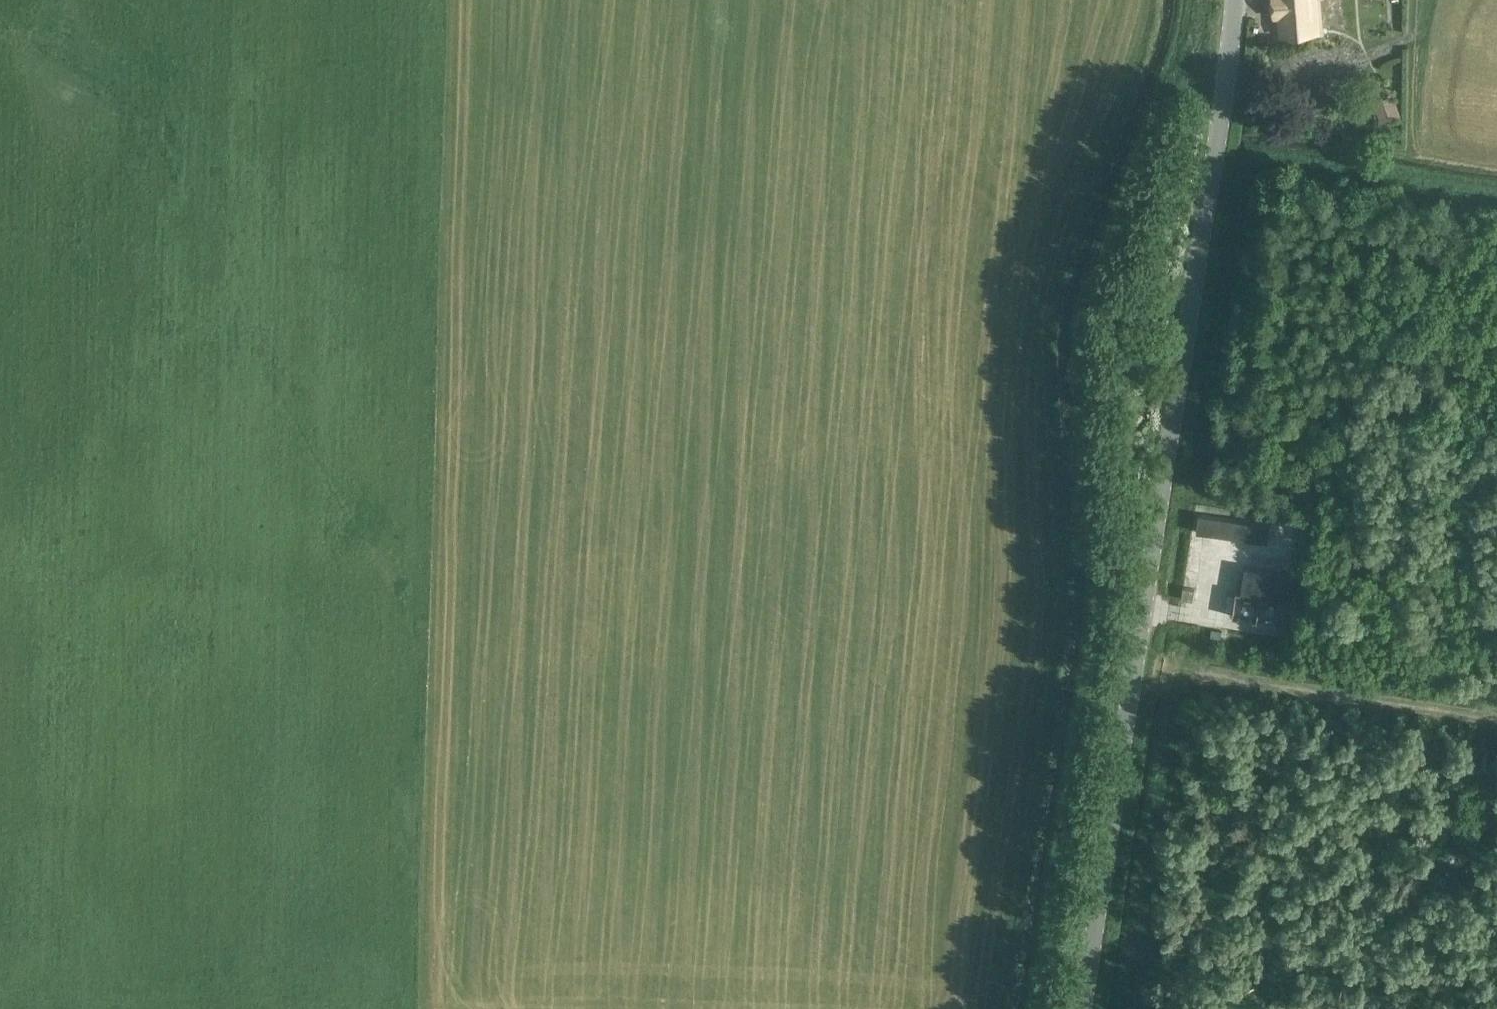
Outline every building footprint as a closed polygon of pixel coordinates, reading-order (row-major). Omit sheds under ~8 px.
[(1276,16),(1281,15),(1283,35),(1319,32),(1317,0),(1274,0),(1276,16)] [(1401,115),(1393,94),(1373,101),(1381,122),(1401,115)] [(1268,541),(1270,524),(1199,514),(1197,532),(1268,541)] [(1284,573),(1244,566),(1241,590),(1235,590),(1231,616),(1282,625),(1286,598),(1281,597),(1284,573)] [(1183,587),(1181,599),(1193,601),(1195,589),(1183,587)]
